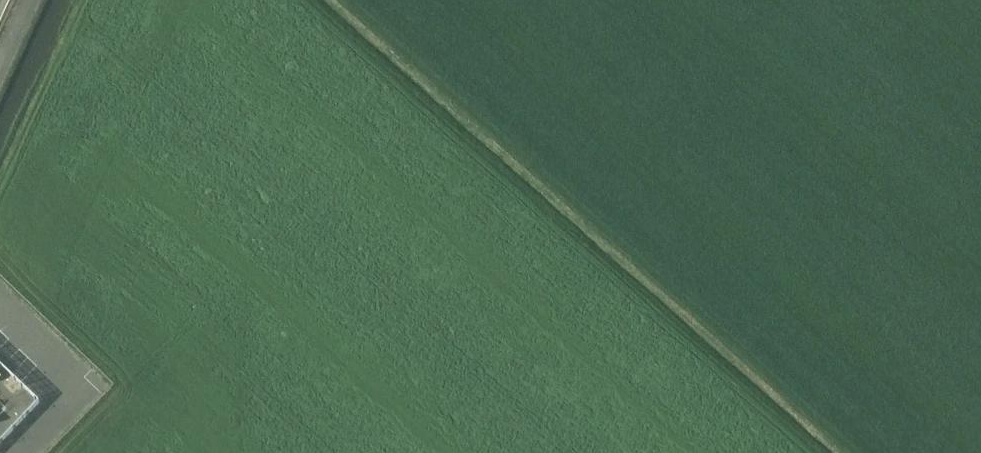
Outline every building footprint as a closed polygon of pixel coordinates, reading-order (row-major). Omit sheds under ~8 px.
[(0,364),(0,444),(40,403),(0,364)]
